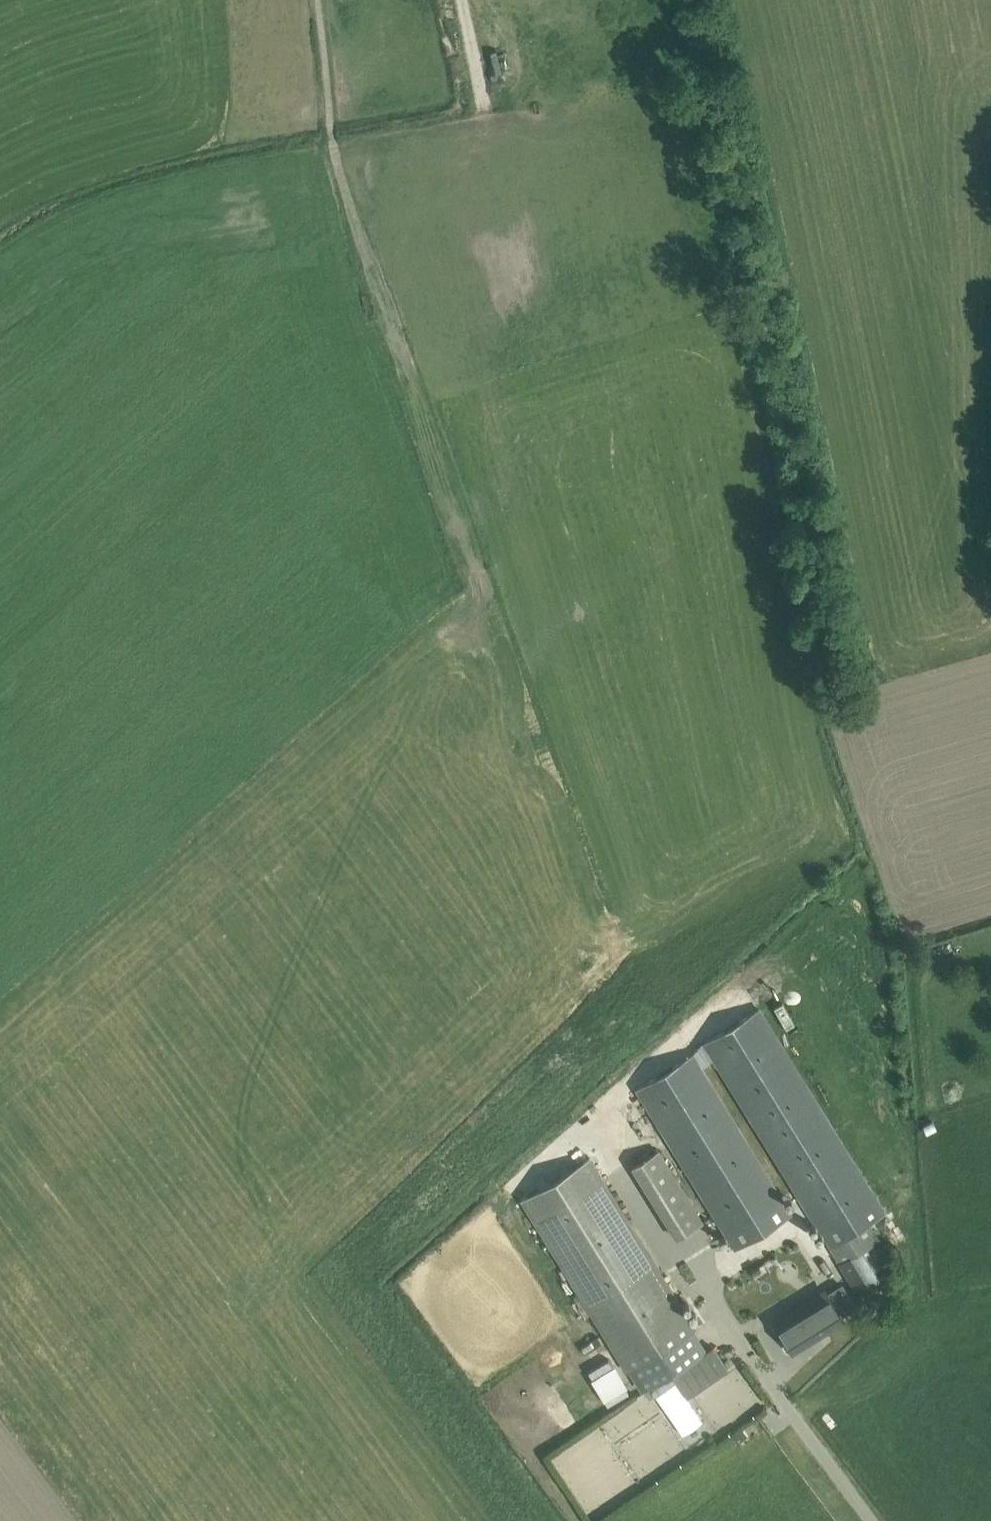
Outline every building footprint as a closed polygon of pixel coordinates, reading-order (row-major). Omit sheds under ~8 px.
[(759,1006),(702,1041),(828,1246),(870,1221),(886,1211),(759,1006)] [(792,1212),(692,1052),(634,1087),(734,1248),(792,1212)] [(675,1237),(703,1220),(658,1148),(631,1165),(675,1237)] [(591,1156),(520,1199),(625,1370),(634,1364),(692,1329),(696,1327),(591,1156)] [(870,1221),(828,1246),(838,1260),(837,1261),(856,1292),(879,1279),(873,1270),(883,1265),(880,1259),(888,1254),(880,1241),(863,1251),(862,1249),(880,1237),(870,1221)] [(842,1318),(832,1301),(823,1287),(772,1319),(781,1333),(791,1350),(792,1349),(790,1346),(839,1315),(842,1319),(842,1318)] [(692,1329),(634,1364),(647,1385),(705,1349),(692,1329)] [(705,1349),(647,1385),(653,1395),(675,1380),(686,1397),(729,1369),(712,1344),(705,1349)] [(610,1356),(586,1369),(603,1403),(628,1390),(610,1356)] [(686,1397),(675,1380),(653,1395),(682,1437),(703,1423),(686,1397)]
